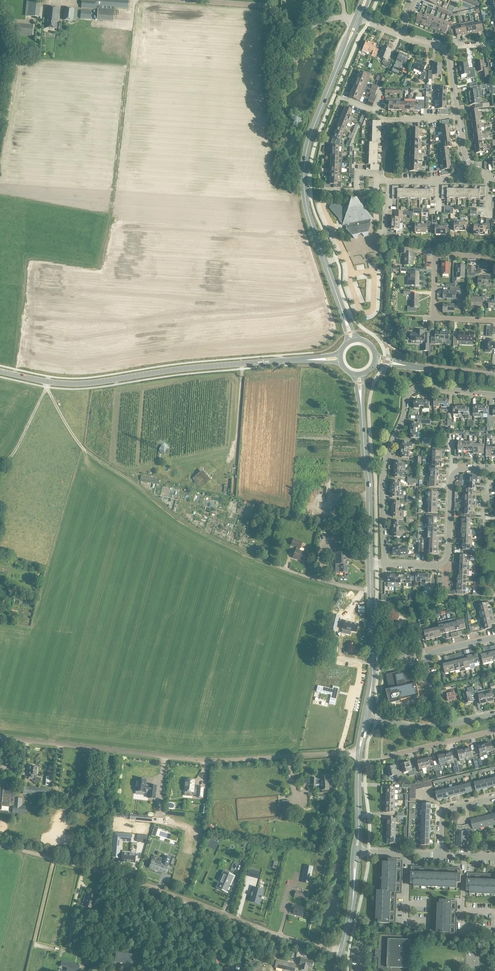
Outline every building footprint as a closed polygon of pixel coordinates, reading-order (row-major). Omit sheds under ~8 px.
[(25,16),(39,18),(41,1),(30,0),(29,0),(27,0),(25,16)] [(87,0),(85,0),(82,0),(81,8),(96,10),(97,7),(99,7),(99,9),(98,9),(97,19),(114,20),(114,10),(114,8),(128,9),(129,0),(127,0),(97,0),(96,1),(94,1),(94,0),(87,0)] [(48,7),(46,28),(56,29),(58,8),(48,7)] [(73,21),(75,9),(64,8),(63,20),(73,21)] [(81,11),(81,18),(91,19),(91,12),(81,11)] [(425,13),(424,16),(421,25),(426,27),(430,15),(425,13)] [(421,25),(424,16),(419,14),(416,23),(421,25)] [(430,15),(426,27),(431,29),(435,17),(430,15)] [(435,17),(431,29),(436,31),(440,19),(438,18),(435,17)] [(445,21),(440,19),(436,31),(441,33),(444,25),(445,21)] [(32,35),(33,25),(13,23),(12,33),(32,35)] [(451,34),(456,33),(457,37),(463,36),(460,24),(455,26),(452,26),(452,28),(451,34)] [(449,27),(444,25),(441,33),(446,35),(447,32),(451,34),(452,28),(449,27)] [(366,42),(362,52),(366,54),(366,53),(369,54),(368,56),(375,58),(378,51),(374,49),(376,45),(372,44),(371,44),(366,42)] [(482,48),(485,54),(491,52),(489,46),(482,48)] [(382,47),(380,54),(382,55),(380,58),(384,60),(382,63),(385,64),(384,66),(388,68),(391,61),(388,59),(391,51),(387,49),(382,47)] [(399,53),(391,72),(397,74),(400,66),(403,67),(404,67),(404,65),(405,65),(408,57),(399,53)] [(416,61),(412,69),(422,73),(419,80),(423,81),(426,74),(425,73),(423,72),(426,64),(422,62),(421,63),(416,61)] [(486,86),(490,85),(488,78),(489,78),(488,71),(485,71),(483,62),(476,63),(478,73),(481,72),(482,79),(485,78),(486,86)] [(429,71),(428,80),(431,80),(432,75),(440,75),(441,71),(440,71),(440,65),(439,65),(439,64),(436,63),(436,64),(436,65),(432,65),(432,71),(429,71)] [(462,65),(460,65),(461,75),(467,75),(467,79),(472,78),(476,77),(476,72),(472,73),(471,71),(469,71),(468,64),(465,64),(465,63),(462,64),(462,65)] [(357,75),(356,77),(362,80),(367,82),(371,75),(365,73),(364,75),(359,72),(358,76),(357,75)] [(362,80),(356,77),(355,79),(356,80),(355,83),(365,87),(367,82),(362,80)] [(365,87),(355,83),(354,86),(353,85),(352,87),(362,92),(363,92),(365,87)] [(362,92),(352,87),(351,89),(352,90),(351,93),(361,97),(363,92),(362,92)] [(470,98),(480,97),(479,92),(478,92),(478,90),(468,91),(468,96),(469,96),(470,98)] [(361,97),(351,93),(350,95),(349,95),(348,97),(359,102),(361,97)] [(393,112),(394,99),(385,99),(385,102),(388,103),(387,110),(391,110),(391,112),(393,112)] [(415,107),(415,113),(417,113),(417,111),(420,111),(420,110),(423,110),(423,109),(424,101),(418,101),(415,100),(415,107)] [(351,113),(353,114),(354,112),(345,108),(344,111),(342,111),(341,113),(350,116),(351,113)] [(350,116),(341,113),(341,115),(342,115),(341,118),(352,123),(353,119),(349,118),(350,116)] [(369,143),(368,165),(370,165),(370,170),(378,171),(379,165),(377,165),(377,162),(380,163),(381,158),(377,158),(377,152),(381,152),(381,147),(378,147),(378,144),(380,144),(380,141),(384,141),(384,136),(380,136),(381,130),(384,130),(384,125),(381,125),(381,122),(372,122),(371,143),(369,143)] [(346,126),(337,123),(336,125),(338,125),(337,128),(342,130),(344,131),(346,126)] [(342,136),(333,133),(332,135),(334,135),(331,143),(336,144),(338,140),(340,141),(342,136)] [(335,147),(329,147),(329,149),(331,149),(331,152),(338,152),(338,147),(341,147),(342,145),(335,144),(335,147)] [(337,180),(328,179),(328,181),(330,181),(330,185),(334,185),(333,188),(341,188),(341,182),(337,182),(337,180)] [(344,223),(343,226),(344,225),(346,228),(346,230),(354,239),(357,239),(358,236),(363,235),(364,237),(367,237),(371,225),(370,224),(371,220),(372,220),(364,210),(366,205),(362,202),(357,203),(356,201),(350,202),(350,204),(345,205),(343,209),(337,202),(331,203),(329,208),(339,220),(341,219),(344,223)] [(391,218),(391,224),(399,224),(399,221),(403,221),(404,215),(410,215),(410,218),(412,218),(412,212),(397,212),(395,212),(394,219),(391,218)] [(482,227),(479,227),(479,235),(485,236),(485,232),(486,232),(486,230),(489,230),(490,219),(487,219),(487,224),(485,224),(485,225),(483,225),(482,227)] [(421,225),(420,234),(426,234),(426,230),(427,230),(427,228),(430,228),(430,226),(430,222),(426,222),(426,225),(421,225)] [(441,230),(441,227),(436,226),(436,223),(432,223),(432,230),(434,230),(434,231),(435,232),(435,235),(441,235),(441,230)] [(399,224),(391,224),(391,230),(394,230),(394,231),(396,231),(396,234),(402,234),(402,230),(399,230),(399,224)] [(401,249),(401,254),(404,254),(404,265),(413,266),(414,257),(414,253),(408,253),(408,249),(401,249)] [(442,263),(442,274),(450,275),(450,263),(442,263)] [(478,268),(478,274),(480,274),(483,274),(483,271),(491,271),(491,263),(481,263),(481,268),(478,268)] [(457,265),(457,277),(457,278),(465,278),(465,265),(464,264),(462,264),(461,264),(461,265),(457,265)] [(401,269),(401,272),(409,272),(408,286),(419,286),(420,272),(414,272),(415,269),(411,269),(401,269)] [(479,277),(478,285),(490,285),(491,277),(479,277)] [(452,288),(451,287),(451,291),(444,291),(444,299),(458,299),(458,297),(459,297),(460,296),(460,293),(459,292),(458,292),(460,292),(461,288),(458,288),(457,288),(452,288)] [(482,292),(482,298),(472,298),(472,308),(482,308),(482,302),(486,302),(486,297),(486,292),(482,292)] [(411,294),(411,307),(410,311),(416,311),(416,308),(419,308),(419,295),(411,294)] [(486,335),(492,336),(493,332),(494,333),(494,328),(487,327),(486,335)] [(432,337),(432,344),(435,344),(442,344),(442,343),(446,343),(446,344),(449,344),(450,332),(446,332),(446,330),(443,330),(442,332),(436,332),(436,337),(432,337)] [(411,333),(411,341),(424,341),(423,351),(429,351),(430,333),(425,333),(425,331),(418,331),(418,333),(411,333)] [(459,333),(459,341),(469,341),(469,345),(474,346),(474,333),(459,333)] [(491,351),(492,351),(492,348),(494,349),(494,342),(492,342),(492,339),(488,339),(488,342),(484,342),(484,346),(485,346),(485,350),(485,351),(485,352),(486,353),(490,353),(491,352),(491,351)] [(422,404),(422,401),(416,400),(416,402),(414,402),(414,409),(419,409),(419,407),(422,407),(422,404)] [(427,401),(422,401),(422,404),(422,407),(424,407),(424,409),(429,409),(430,402),(427,402),(427,401)] [(461,413),(461,407),(456,406),(456,408),(453,408),(453,415),(459,415),(459,413),(461,413)] [(431,420),(417,419),(417,423),(412,423),(412,425),(410,425),(410,430),(416,431),(422,431),(422,424),(431,424),(431,420)] [(421,437),(422,431),(416,431),(410,430),(410,431),(409,431),(409,434),(410,434),(410,436),(411,436),(411,439),(418,439),(419,439),(419,437),(421,437)] [(401,450),(407,450),(407,448),(409,448),(409,443),(402,442),(402,445),(401,445),(401,450)] [(407,450),(401,450),(400,450),(400,454),(400,456),(402,456),(402,458),(409,458),(409,453),(407,453),(407,450)] [(394,469),(405,470),(405,462),(402,462),(395,462),(395,464),(394,464),(394,466),(393,466),(393,469),(394,469)] [(405,470),(394,469),(394,475),(395,475),(395,477),(402,478),(402,477),(405,477),(405,470)] [(210,481),(203,471),(193,478),(200,489),(210,481)] [(399,490),(391,489),(391,495),(392,495),(392,497),(399,497),(399,492),(403,493),(403,490),(399,490)] [(438,498),(438,495),(441,495),(441,489),(429,489),(429,496),(426,496),(426,498),(429,498),(438,498)] [(472,508),(465,508),(465,515),(461,515),(461,518),(476,518),(476,512),(472,512),(472,509),(472,508)] [(398,509),(392,509),(392,515),(393,515),(393,517),(404,517),(404,514),(400,514),(400,512),(398,512),(398,509)] [(437,523),(437,520),(440,520),(440,515),(426,515),(426,518),(428,519),(428,523),(437,524),(437,523)] [(404,529),(393,529),(393,535),(394,535),(394,537),(401,537),(401,535),(404,535),(404,529)] [(293,540),(291,546),(297,548),(296,550),(293,559),(298,560),(304,562),(305,561),(306,562),(307,562),(307,561),(308,560),(308,559),(308,558),(307,558),(306,557),(307,554),(299,551),(300,549),(302,543),(293,540)] [(396,548),(393,548),(393,555),(400,555),(400,557),(408,557),(408,552),(407,552),(407,547),(402,547),(402,545),(396,545),(396,548)] [(463,545),(462,545),(463,545),(463,548),(461,548),(461,554),(467,554),(467,551),(472,551),(472,546),(463,545)] [(343,548),(335,549),(336,574),(340,574),(340,573),(347,573),(347,565),(347,553),(343,553),(343,548)] [(423,585),(424,574),(418,574),(418,576),(416,576),(416,583),(421,583),(421,587),(423,587),(423,585)] [(423,585),(423,587),(426,587),(426,583),(431,583),(431,587),(435,587),(435,580),(431,580),(431,576),(429,576),(429,575),(424,574),(423,585)] [(396,575),(391,575),(391,576),(388,576),(388,583),(396,583),(396,576),(397,575),(396,575)] [(396,576),(396,583),(396,588),(399,588),(399,583),(401,583),(404,584),(404,575),(399,575),(399,577),(397,577),(397,575),(396,575),(397,575),(396,576)] [(404,575),(404,584),(406,584),(409,584),(408,588),(412,588),(412,584),(412,577),(410,577),(410,575),(404,575)] [(457,586),(457,589),(454,589),(454,595),(461,595),(466,595),(466,592),(466,586),(457,586)] [(488,610),(488,609),(487,606),(491,605),(490,602),(483,604),(482,601),(476,603),(477,606),(479,605),(481,612),(488,610)] [(491,608),(488,609),(488,610),(481,612),(482,618),(490,616),(490,615),(489,615),(489,612),(492,612),(491,608)] [(328,630),(335,631),(339,616),(332,614),(328,630)] [(490,616),(482,618),(483,624),(491,622),(490,619),(494,618),(493,615),(490,615),(490,616)] [(359,624),(343,620),(341,629),(345,630),(344,634),(352,636),(353,632),(356,633),(359,624)] [(483,624),(485,630),(492,628),(492,625),(494,624),(494,621),(491,622),(483,624)] [(431,639),(429,630),(428,627),(420,629),(421,632),(422,635),(425,635),(426,640),(431,639)] [(348,643),(346,652),(354,653),(356,644),(348,643)] [(450,673),(448,664),(443,665),(443,666),(440,666),(442,673),(445,673),(445,674),(450,673)] [(403,671),(386,675),(389,688),(390,688),(390,689),(386,690),(389,704),(400,702),(399,700),(400,700),(401,700),(419,696),(416,683),(415,682),(417,681),(413,667),(405,669),(405,671),(404,671),(403,671)] [(335,705),(339,688),(333,686),(332,689),(318,686),(316,691),(331,695),(329,704),(335,705)] [(485,694),(487,703),(494,701),(493,697),(494,696),(494,692),(494,686),(490,687),(491,688),(489,689),(488,693),(485,694)] [(467,693),(463,694),(466,703),(466,704),(469,704),(469,703),(472,702),(471,695),(474,694),(472,687),(467,689),(468,691),(467,693)] [(449,693),(447,694),(448,701),(456,700),(454,690),(449,691),(449,693)] [(487,703),(485,694),(479,696),(477,690),(474,691),(475,696),(476,700),(479,700),(481,704),(487,703)] [(485,745),(487,752),(491,751),(492,755),(494,754),(494,753),(494,751),(493,751),(493,750),(491,743),(485,745)] [(485,745),(479,746),(480,754),(479,754),(480,758),(484,757),(483,756),(483,753),(487,752),(485,745)] [(471,748),(465,750),(467,760),(473,759),(471,748)] [(467,760),(465,750),(458,752),(460,762),(467,760)] [(452,752),(445,754),(447,764),(454,763),(455,767),(454,767),(455,773),(458,772),(459,772),(458,766),(457,762),(457,759),(456,760),(455,758),(453,759),(452,752)] [(441,764),(438,765),(439,770),(440,778),(444,777),(441,766),(447,764),(445,754),(439,755),(440,759),(441,764)] [(431,758),(424,759),(426,768),(430,767),(431,770),(434,769),(431,758)] [(426,768),(424,759),(417,761),(419,767),(418,768),(419,773),(423,772),(422,769),(426,768)] [(410,763),(401,765),(403,773),(408,772),(409,777),(416,775),(415,768),(411,769),(410,763)] [(30,766),(29,777),(35,778),(34,782),(41,783),(41,778),(37,778),(38,767),(30,766)] [(396,766),(387,768),(389,777),(394,776),(395,781),(401,779),(402,780),(402,779),(400,770),(397,771),(396,766)] [(317,778),(311,778),(311,785),(316,785),(320,785),(321,790),(322,790),(322,793),(328,792),(328,790),(329,790),(329,777),(320,777),(320,779),(316,779),(317,778)] [(135,786),(135,790),(136,790),(136,791),(144,792),(144,793),(149,794),(148,798),(155,799),(157,786),(150,785),(149,788),(145,787),(146,780),(145,780),(145,779),(142,778),(142,779),(137,779),(136,786),(135,786)] [(190,780),(186,780),(185,786),(184,786),(184,790),(185,791),(193,792),(192,795),(197,795),(197,797),(202,798),(203,787),(198,787),(198,788),(194,788),(194,780),(193,780),(193,779),(190,779),(190,780)] [(482,790),(480,781),(474,783),(476,791),(482,790)] [(1,806),(2,806),(9,807),(9,806),(13,806),(15,806),(15,798),(17,786),(17,784),(12,783),(4,782),(3,785),(0,785),(0,805),(2,805),(1,806)] [(24,787),(23,795),(50,797),(50,789),(24,787)] [(455,796),(453,788),(447,789),(449,798),(455,796)] [(69,790),(69,797),(82,798),(83,791),(69,790)] [(444,799),(442,790),(435,792),(437,800),(444,799)] [(493,814),(486,816),(488,827),(494,825),(494,824),(493,814)] [(388,819),(387,825),(396,825),(396,822),(398,822),(398,819),(407,820),(407,816),(404,816),(397,816),(397,819),(396,819),(388,819)] [(488,827),(486,816),(478,818),(481,828),(488,827)] [(481,828),(478,818),(470,820),(471,824),(473,830),(481,828)] [(132,835),(114,833),(112,857),(120,858),(121,847),(119,847),(120,839),(126,840),(126,841),(131,842),(132,835)] [(467,839),(456,838),(456,842),(455,843),(455,847),(465,847),(467,847),(467,839)] [(122,853),(121,861),(135,863),(136,854),(131,854),(131,852),(122,851),(122,853)] [(258,852),(256,859),(281,865),(283,858),(258,852)] [(152,859),(149,868),(154,870),(155,870),(158,871),(166,874),(169,865),(168,865),(171,857),(164,855),(163,858),(154,855),(152,860),(152,859)] [(378,891),(377,920),(389,920),(390,891),(395,892),(396,862),(384,862),(383,891),(378,891)] [(305,865),(302,882),(310,883),(313,866),(305,865)] [(258,879),(260,872),(249,869),(247,876),(258,879)] [(221,889),(226,891),(233,876),(225,873),(219,886),(220,887),(221,888),(221,887),(222,888),(221,889)] [(457,883),(461,883),(461,875),(458,875),(414,874),(410,873),(410,884),(414,884),(413,886),(414,886),(457,887),(457,883)] [(470,880),(466,880),(466,883),(466,891),(470,891),(470,892),(494,893),(494,881),(470,880)] [(252,896),(251,902),(256,903),(257,903),(259,903),(261,898),(261,899),(262,896),(263,890),(254,888),(253,893),(252,892),(251,896),(252,896)] [(296,891),(294,898),(304,900),(306,894),(296,891)] [(86,893),(83,902),(86,902),(84,906),(92,908),(96,896),(86,893)] [(450,900),(447,900),(440,900),(440,903),(438,903),(437,932),(444,933),(449,933),(450,904),(450,901),(450,900)] [(292,905),(291,909),(294,910),(293,914),(302,917),(304,909),(299,907),(292,905)] [(70,931),(75,932),(78,920),(73,918),(73,919),(70,918),(68,929),(69,929),(69,930),(70,930),(70,931)] [(375,958),(378,958),(378,970),(404,970),(410,970),(411,940),(405,940),(405,936),(379,935),(379,949),(375,949),(375,953),(375,958)] [(137,955),(137,954),(116,951),(116,952),(117,952),(115,960),(135,963),(136,955),(137,955)] [(255,953),(253,961),(257,961),(256,963),(258,964),(259,962),(263,963),(264,958),(260,957),(261,954),(255,953)] [(62,960),(62,961),(61,966),(69,968),(69,970),(67,969),(67,970),(77,970),(78,969),(79,970),(80,964),(79,964),(62,960)] [(275,968),(290,970),(295,970),(296,965),(276,961),(275,968)]
